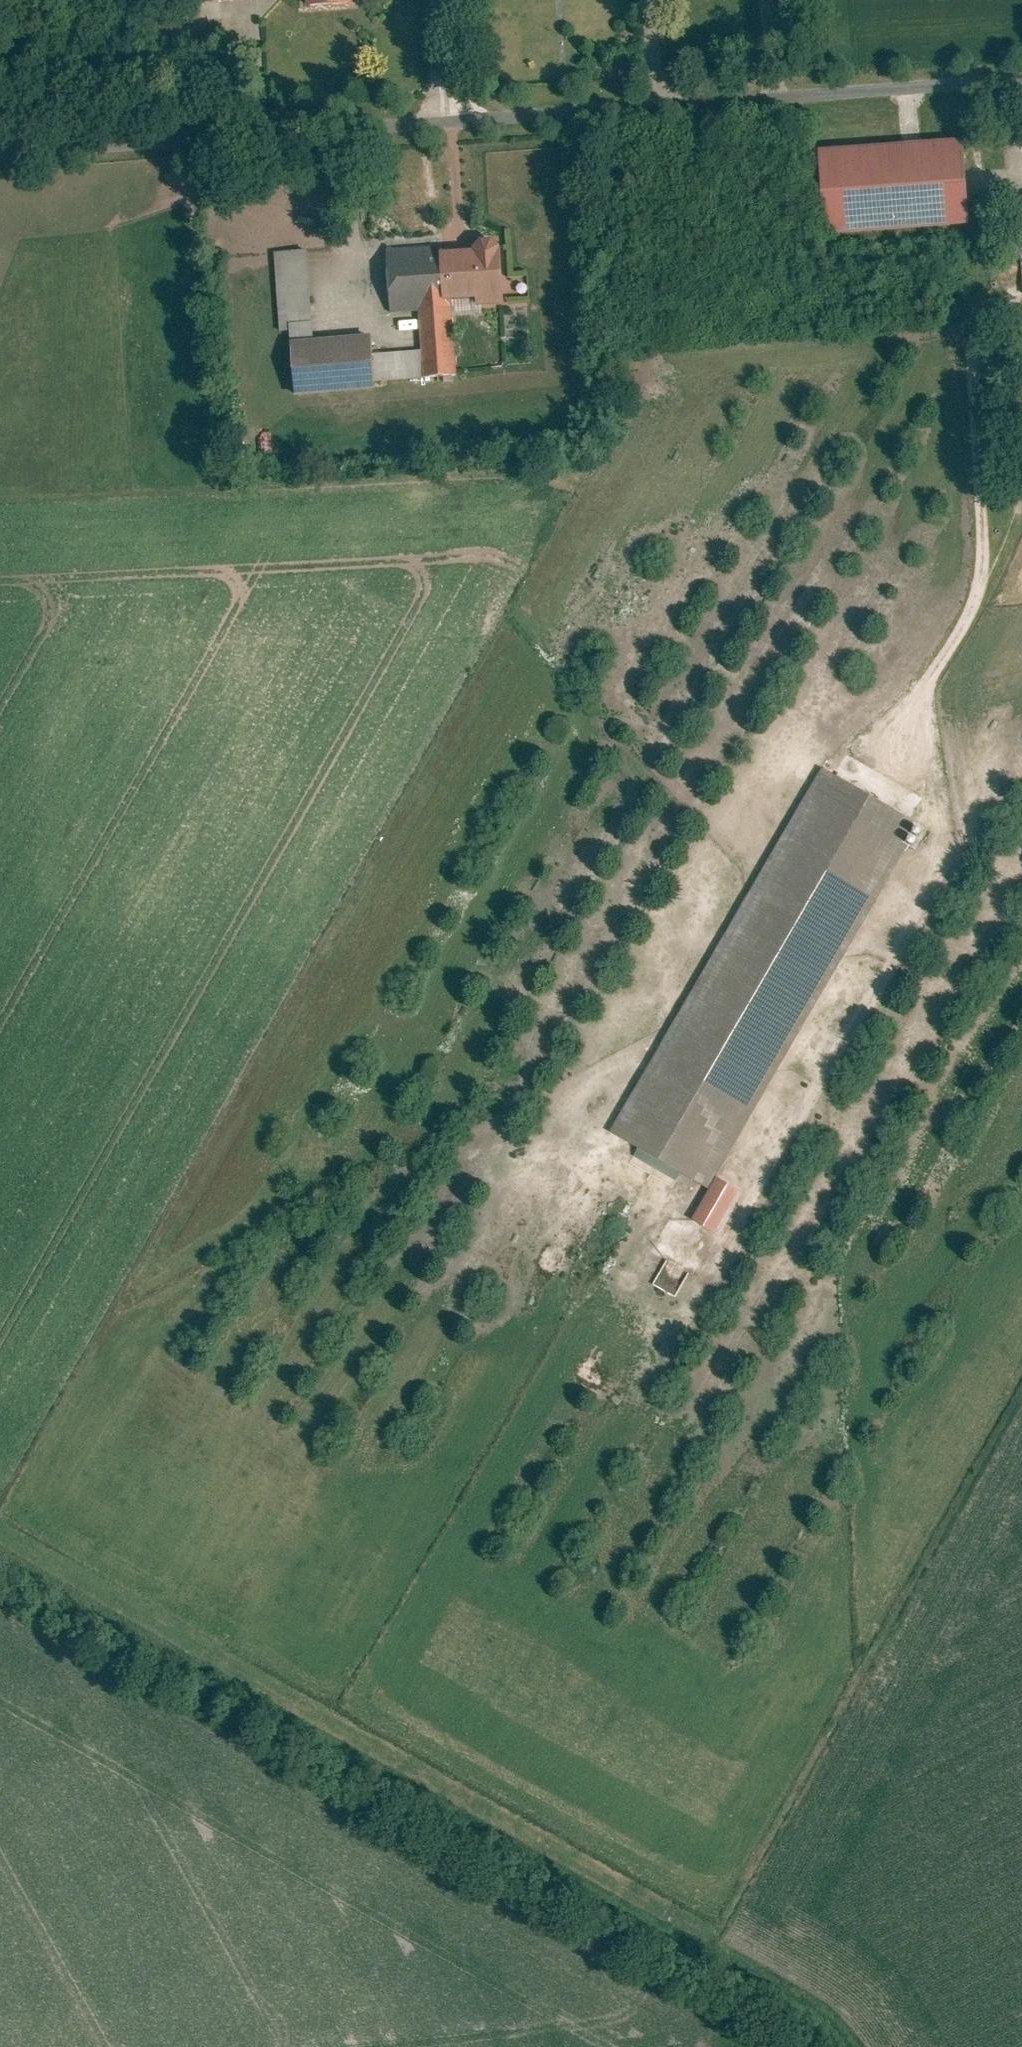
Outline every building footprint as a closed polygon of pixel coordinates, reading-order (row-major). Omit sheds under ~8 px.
[(290,11),(348,7),(348,0),(289,0),(290,11)] [(971,232),(965,147),(817,158),(823,243),(971,232)] [(497,306),(492,244),(387,252),(392,313),(417,311),(419,352),(369,356),(368,341),(314,345),(307,253),(272,256),(276,302),(284,301),(291,401),(373,395),(372,384),(454,378),(449,309),(497,306)] [(915,823),(814,765),(606,1127),(707,1184),(915,823)] [(721,1176),(694,1218),(717,1233),(744,1190),(721,1176)]
